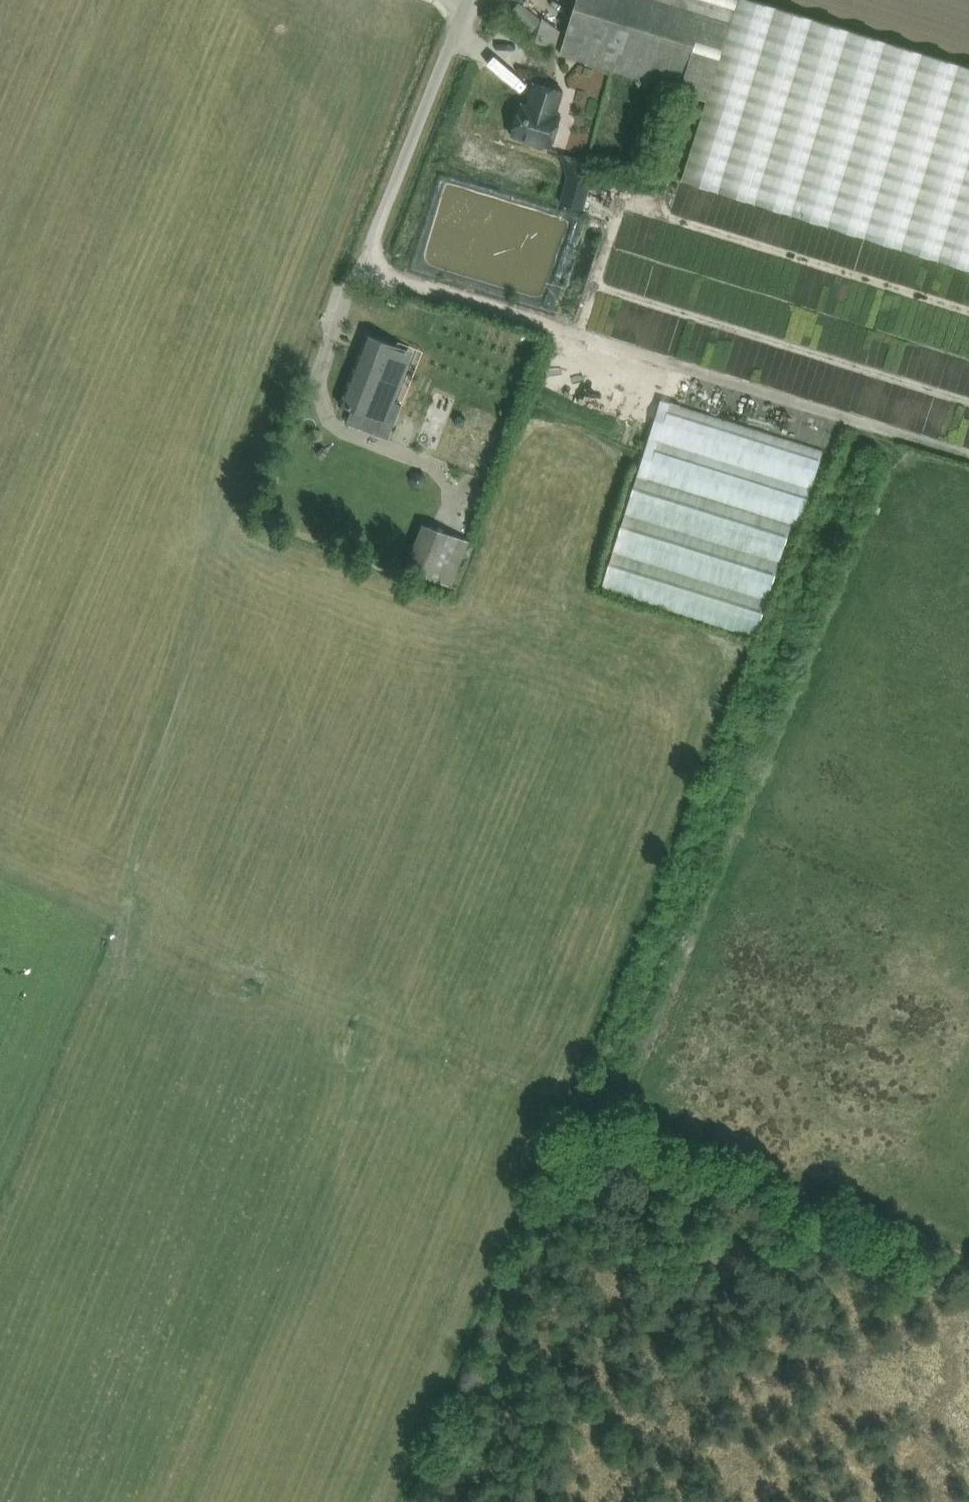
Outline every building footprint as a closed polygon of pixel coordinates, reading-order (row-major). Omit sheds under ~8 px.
[(561,54),(580,60),(706,98),(737,0),(577,0),(561,54)] [(683,180),(968,269),(968,67),(755,0),(738,0),(708,99),(683,180)] [(557,114),(563,90),(535,82),(528,105),(521,103),(511,135),(531,141),(534,142),(535,146),(543,149),(546,146),(552,148),(561,115),(557,114)] [(567,177),(560,204),(583,210),(591,184),(567,177)] [(356,361),(339,403),(353,409),(348,422),(361,428),(367,414),(386,422),(413,353),(367,335),(356,361)] [(625,597),(787,638),(835,447),(714,417),(712,423),(686,417),(677,452),(674,451),(664,488),(675,491),(677,486),(699,492),(696,505),(651,493),(625,597)] [(414,475),(412,478),(414,485),(421,488),(427,482),(425,474),(417,472),(414,475)] [(470,540),(422,522),(405,568),(453,586),(470,540)]
